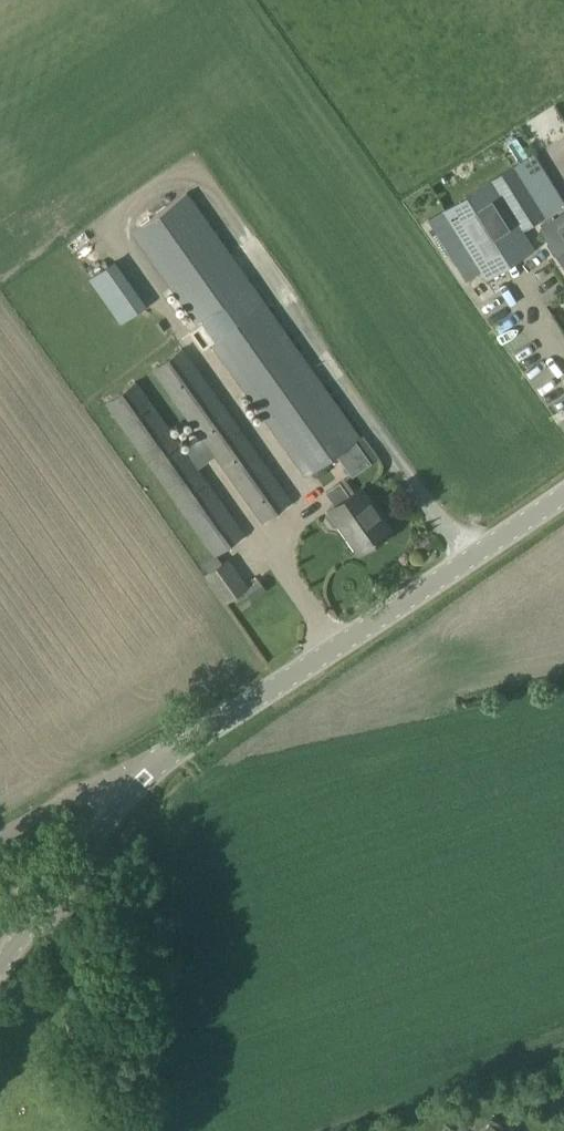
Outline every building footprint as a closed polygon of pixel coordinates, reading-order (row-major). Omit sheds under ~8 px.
[(545,217),(514,167),(428,220),(466,280),(481,271),(486,279),(535,249),(523,230),(545,217)] [(121,216),(210,342),(209,343),(305,476),(361,436),(265,302),(265,303),(175,176),(121,216)] [(563,261),(563,216),(544,228),(563,261)] [(184,448),(137,382),(106,403),(213,555),(245,534),(199,468),(215,457),(261,523),(292,501),(184,348),(152,370),(199,437),(184,448)] [(335,506),(330,510),(326,512),(326,516),(332,525),(337,526),(340,524),(360,552),(391,530),(361,488),(348,496),(339,482),(325,492),(335,506)] [(202,575),(224,605),(245,590),(252,599),(264,591),(257,580),(248,586),(227,557),(202,575)]
